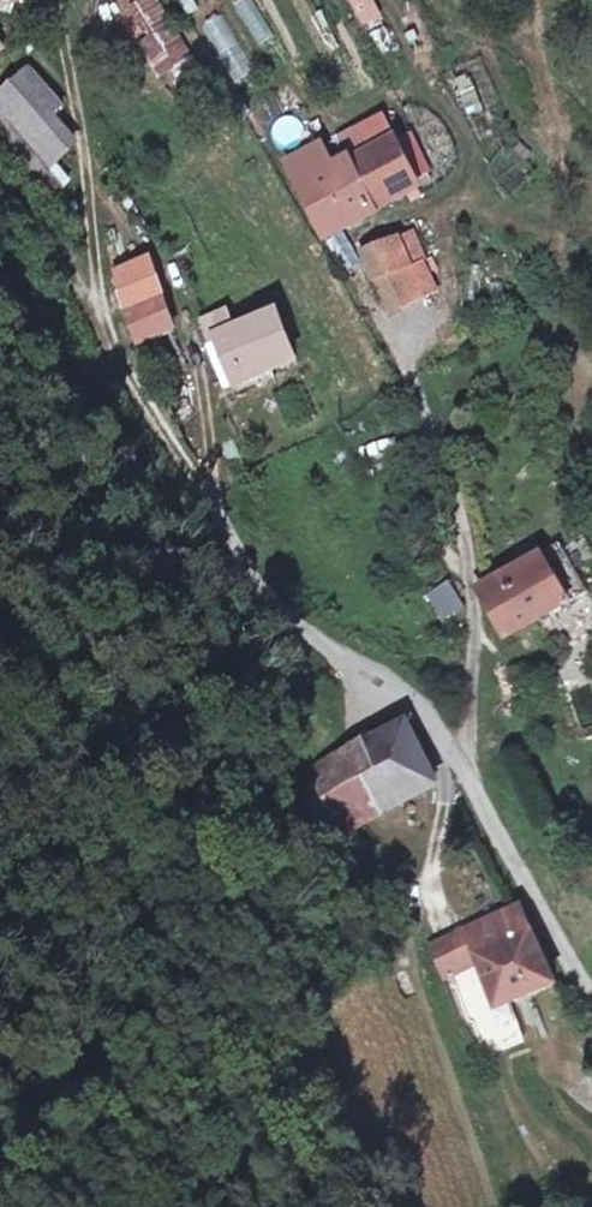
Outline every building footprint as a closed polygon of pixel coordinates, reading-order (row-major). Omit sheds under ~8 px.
[(127,2),(160,82),(194,68),(165,0),(133,0),(127,2)] [(361,25),(382,14),(375,0),(348,0),(361,25)] [(201,25),(238,82),(255,71),(218,14),(201,25)] [(0,18),(0,43),(12,34),(0,18)] [(388,24),(371,30),(381,55),(397,48),(388,24)] [(8,110),(43,82),(29,67),(0,90),(0,101),(8,110)] [(470,113),(484,106),(468,73),(454,80),(470,113)] [(63,107),(43,82),(8,110),(29,137),(63,107)] [(353,152),(377,196),(431,177),(418,149),(431,144),(423,123),(353,152)] [(325,219),(377,196),(353,152),(303,173),(325,219)] [(427,299),(413,266),(406,250),(400,239),(367,254),(392,312),(427,299)] [(138,259),(110,272),(142,338),(170,323),(138,259)] [(429,261),(413,266),(427,299),(441,294),(429,261)] [(226,305),(186,322),(191,335),(205,333),(224,374),(297,346),(278,298),(232,317),(226,305)] [(229,440),(258,427),(237,384),(208,397),(229,440)] [(373,463),(397,452),(392,440),(367,451),(373,463)] [(555,539),(473,582),(497,627),(579,583),(555,539)] [(449,613),(462,607),(463,592),(455,577),(436,587),(449,613)] [(314,758),(345,812),(430,766),(400,712),(314,758)] [(316,827),(345,812),(314,758),(284,774),(316,827)] [(521,901),(467,926),(479,954),(500,1000),(560,974),(521,901)] [(479,954),(467,926),(434,941),(447,969),(479,954)]
